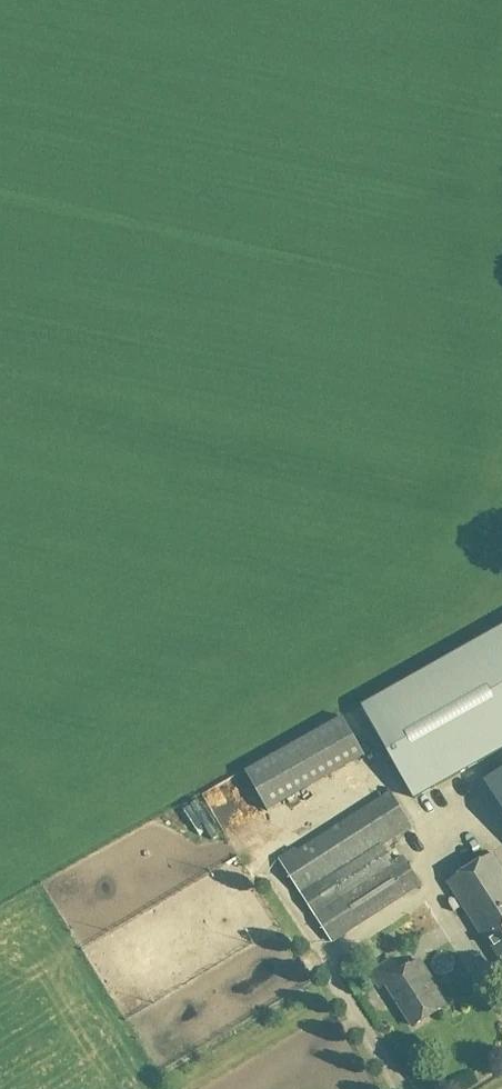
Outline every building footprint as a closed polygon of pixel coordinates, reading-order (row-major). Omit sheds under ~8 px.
[(362,707),(414,800),(501,750),(501,628),(362,707)] [(243,758),(262,800),(366,754),(348,712),(243,758)] [(486,781),(501,805),(501,771),(486,781)] [(327,881),(412,826),(389,790),(387,791),(390,794),(297,854),(295,851),(279,861),(332,943),(421,886),(403,858),(339,900),(327,881)] [(493,853),(448,882),(482,935),(486,933),(501,958),(501,867),(493,853)] [(413,1027),(445,1006),(431,983),(433,982),(419,961),(385,983),(413,1027)]
